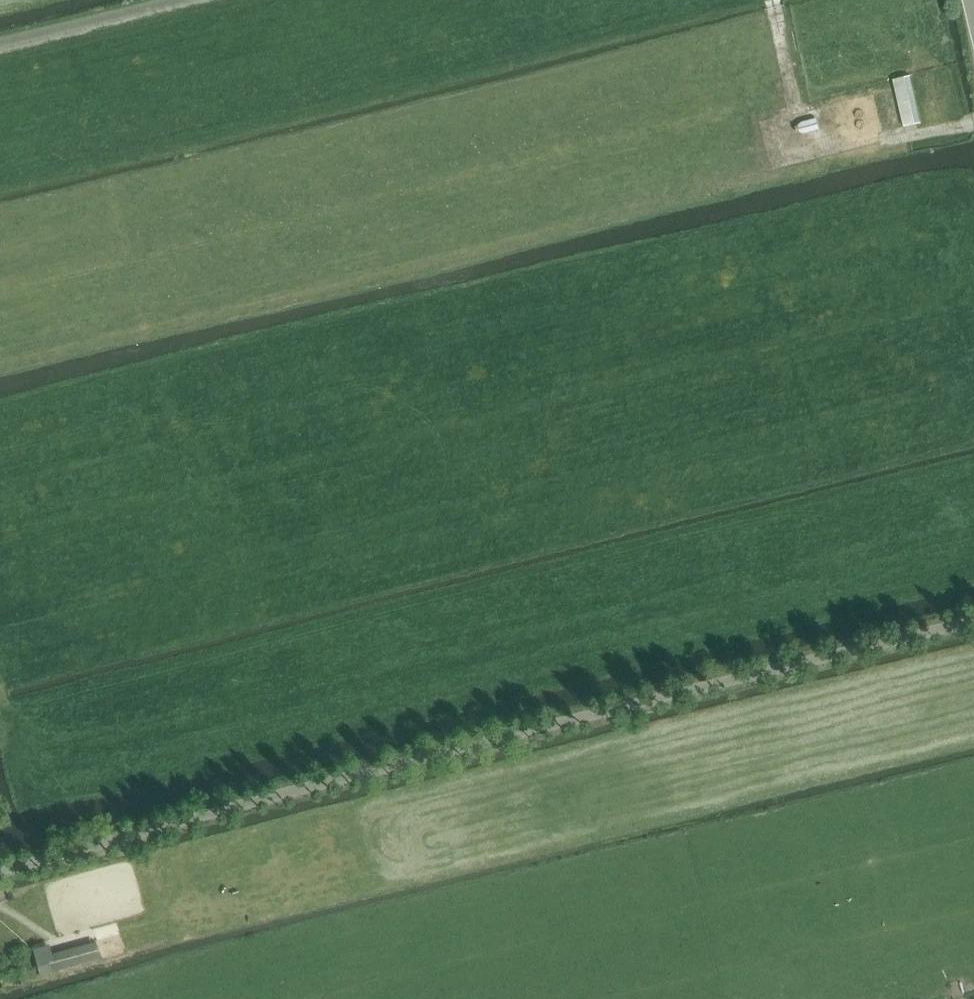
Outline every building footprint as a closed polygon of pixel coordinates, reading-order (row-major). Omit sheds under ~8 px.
[(918,79),(900,82),(910,131),(929,127),(918,79)] [(96,944),(47,957),(51,973),(100,959),(96,944)]
